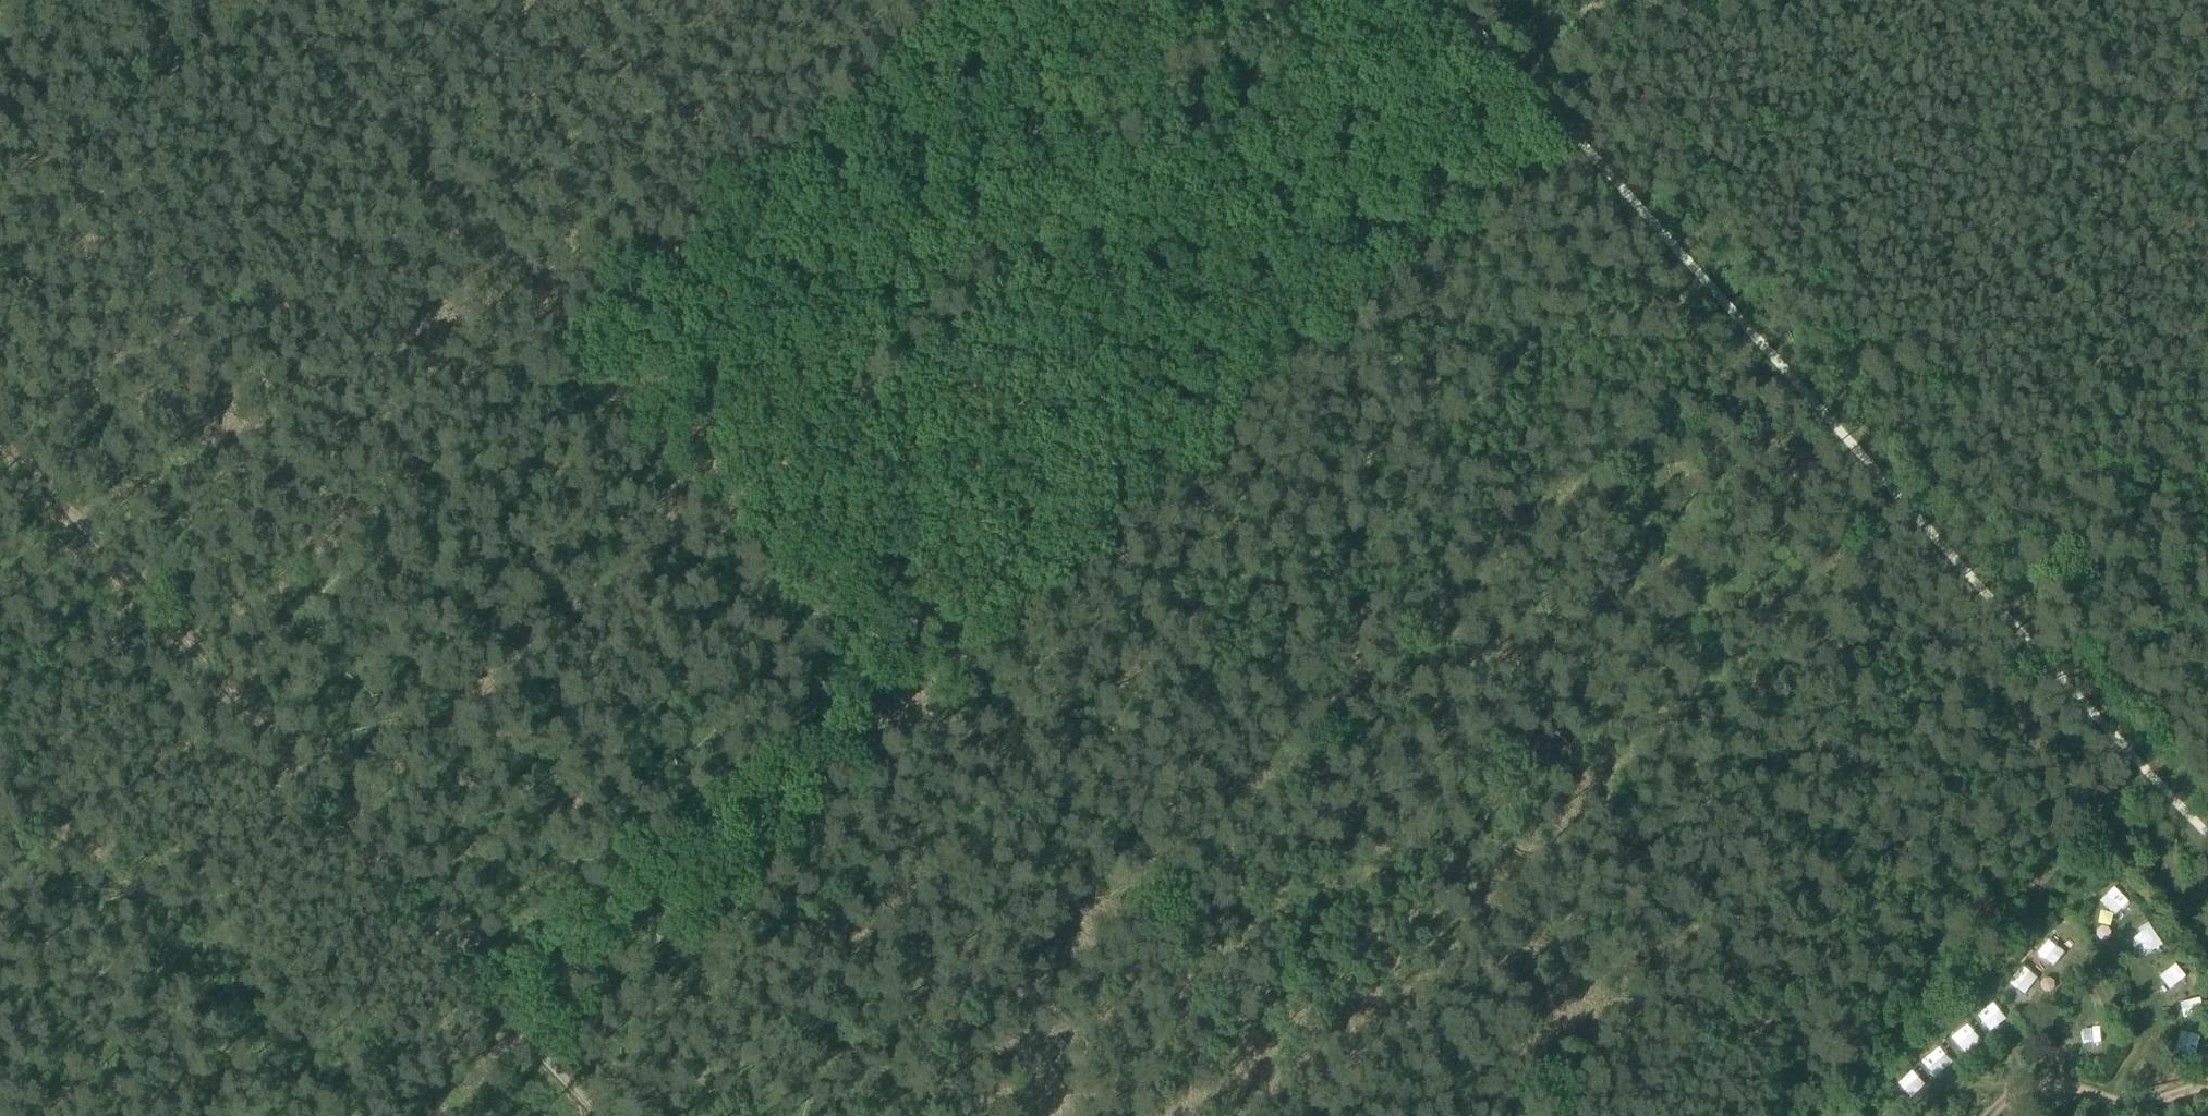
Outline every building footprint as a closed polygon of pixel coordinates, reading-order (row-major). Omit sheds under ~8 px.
[(2127,866),(2109,885),(2130,905),(2148,885),(2127,866)] [(2030,945),(2045,963),(2067,945),(2053,927),(2030,945)] [(2186,987),(2198,982),(2192,965),(2180,970),(2186,987)] [(1954,1031),(1971,1046),(1999,1016),(1982,1001),(1954,1031)] [(1946,1064),(1967,1046),(1952,1029),(1931,1047),(1946,1064)] [(1922,1082),(1939,1069),(1926,1053),(1909,1065),(1922,1082)]
